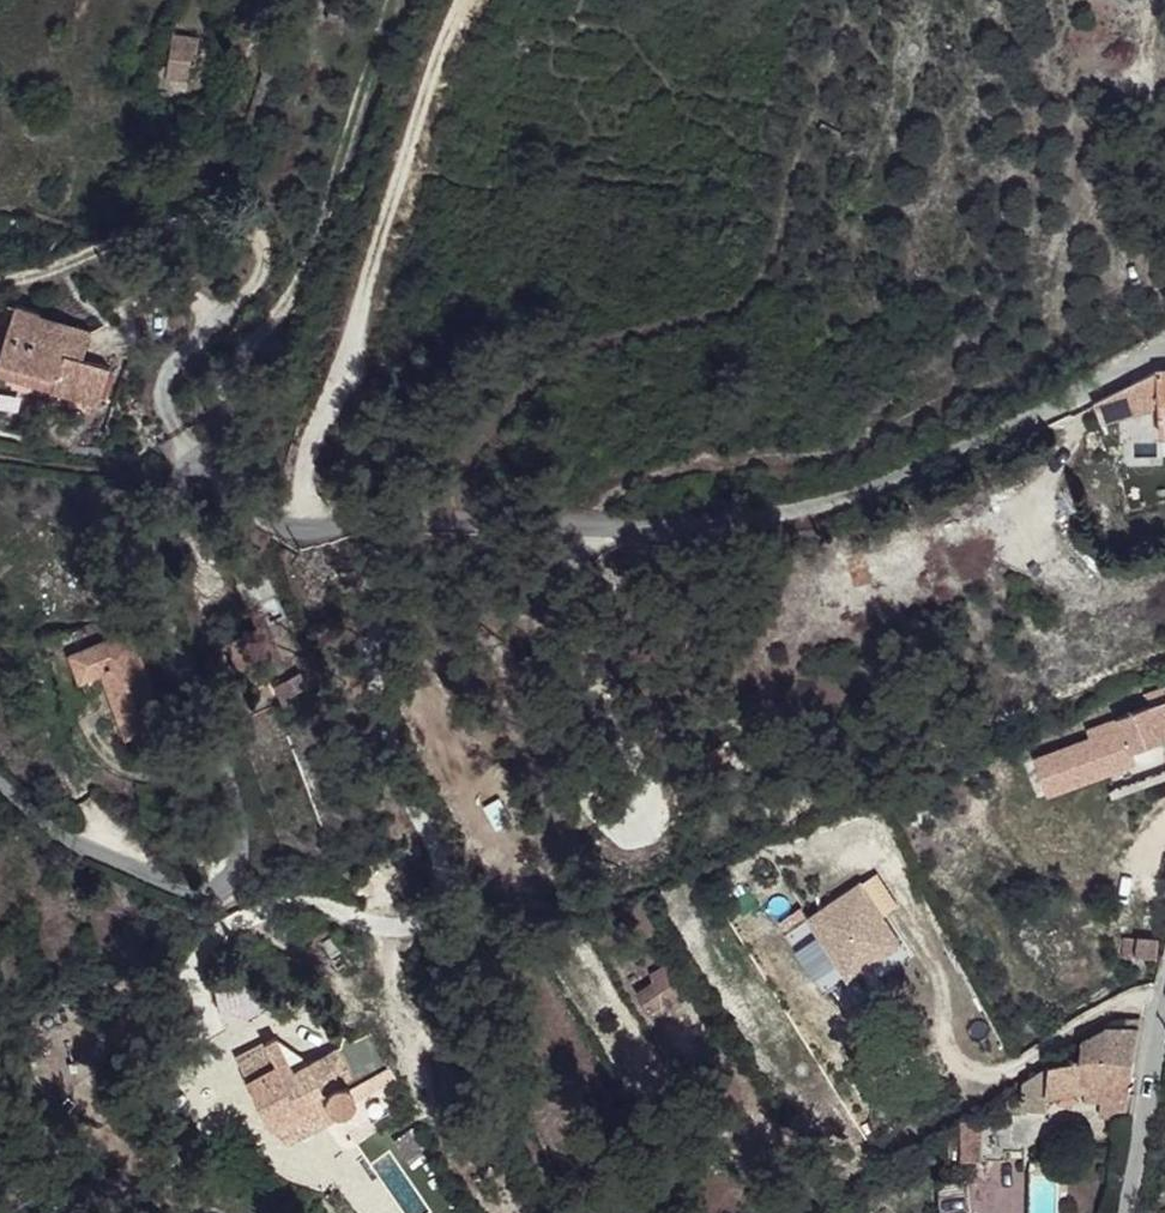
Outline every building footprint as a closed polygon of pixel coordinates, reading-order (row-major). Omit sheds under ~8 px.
[(173,33),(165,78),(192,82),(199,37),(173,33)] [(264,111),(253,107),(246,129),(258,133),(264,111)] [(0,348),(0,361),(55,379),(52,390),(98,405),(109,368),(82,359),(88,339),(43,325),(44,320),(40,314),(37,311),(14,304),(0,348)] [(91,331),(42,316),(44,320),(43,325),(88,339),(91,331)] [(55,379),(0,361),(0,373),(52,390),(55,379)] [(1094,403),(1100,422),(1160,408),(1161,435),(1164,435),(1164,371),(1157,371),(1094,403)] [(265,572),(237,585),(247,610),(276,597),(265,572)] [(683,628),(690,645),(706,638),(698,621),(683,628)] [(257,628),(227,641),(245,684),(275,671),(257,628)] [(129,633),(118,637),(127,661),(138,657),(129,633)] [(118,637),(70,655),(79,681),(101,673),(125,738),(163,724),(138,657),(127,661),(118,637)] [(299,673),(274,686),(284,707),(309,694),(299,673)] [(1047,757),(1060,792),(1135,763),(1131,752),(1164,740),(1164,687),(1147,694),(1152,706),(1087,730),(1091,740),(1047,757)] [(1047,757),(1036,761),(1050,796),(1060,792),(1047,757)] [(861,884),(786,933),(826,993),(901,944),(861,884)] [(1160,939),(1126,936),(1125,953),(1158,956),(1160,939)] [(639,993),(650,1010),(684,990),(668,964),(652,973),(657,981),(639,993)] [(1126,1024),(1125,1032),(1140,1034),(1139,1021),(1126,1024)] [(1125,1032),(1104,1032),(1082,1043),(1079,1062),(1049,1069),(1048,1098),(1086,1093),(1087,1094),(1104,1095),(1129,1097),(1140,1034),(1125,1032)] [(250,1081),(248,1082),(270,1127),(272,1126),(291,1142),(334,1121),(330,1113),(396,1080),(373,1033),(355,1041),(343,1038),(341,1049),(293,1072),(276,1039),(238,1057),(250,1081)] [(1033,1082),(1033,1112),(1048,1112),(1048,1098),(1049,1069),(1033,1082)] [(1033,1112),(1033,1082),(1024,1087),(1024,1101),(1023,1112),(1033,1112)] [(1104,1095),(1087,1094),(1085,1106),(1102,1108),(1104,1095)] [(1129,1097),(1104,1095),(1102,1108),(1101,1119),(1129,1123),(1133,1098),(1129,1097)] [(1008,1100),(1008,1111),(1023,1112),(1024,1101),(1008,1100)] [(1023,1112),(1008,1111),(1007,1152),(1032,1154),(1033,1112),(1023,1112)] [(983,1160),(983,1162),(1007,1164),(1007,1152),(1007,1126),(984,1126),(984,1128),(983,1160)] [(984,1128),(963,1128),(962,1160),(983,1160),(984,1128)]
